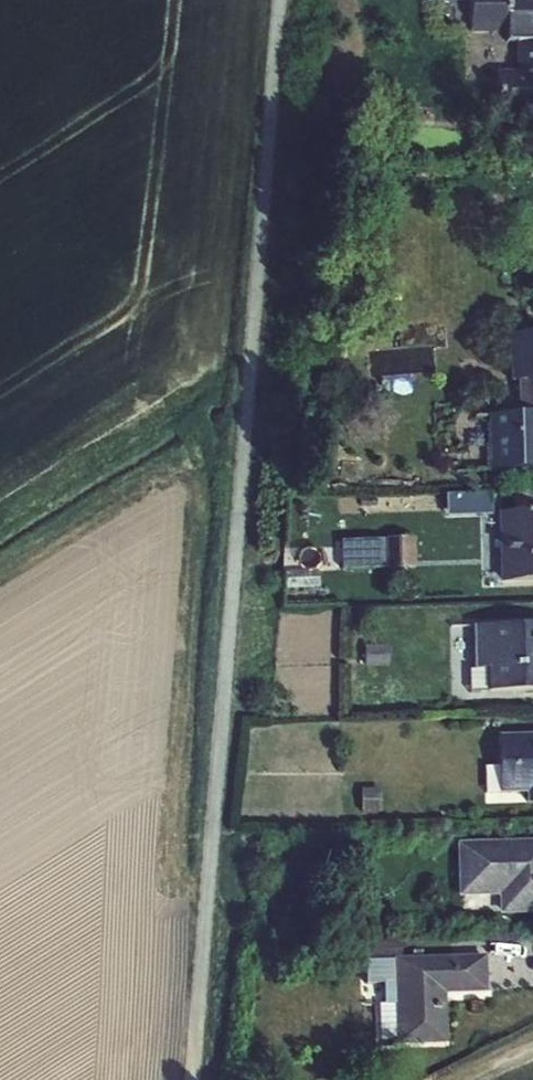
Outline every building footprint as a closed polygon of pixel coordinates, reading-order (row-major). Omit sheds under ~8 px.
[(469,33),(506,32),(506,42),(515,42),(516,71),(494,72),(495,118),(532,118),(532,102),(532,0),(469,0),(469,33)] [(509,333),(511,380),(531,379),(532,379),(532,332),(509,333)] [(532,413),(531,379),(511,380),(514,413),(532,413)] [(487,414),(490,470),(532,468),(532,413),(514,413),(487,414)] [(485,493),(442,494),(443,515),(486,513),(485,493)] [(499,582),(532,581),(532,511),(498,512),(499,582)] [(382,537),(384,568),(386,568),(416,567),(415,536),(382,537)] [(386,568),(384,568),(368,569),(370,604),(387,604),(386,568)] [(488,691),(532,690),(532,623),(474,624),(475,668),(487,668),(488,691)] [(364,644),(364,664),(389,665),(390,645),(364,644)] [(470,691),(488,691),(487,668),(475,668),(469,668),(470,691)] [(497,734),(498,765),(498,791),(498,793),(526,792),(526,802),(532,802),(532,733),(497,734)] [(486,792),(498,791),(498,765),(485,766),(486,792)] [(360,788),(361,813),(380,812),(379,787),(360,788)] [(457,842),(458,896),(498,895),(499,914),(532,913),(532,840),(457,842)] [(365,959),(393,959),(393,957),(401,957),(400,941),(364,941),(365,959)] [(395,1039),(395,1044),(447,1043),(446,993),(487,992),(486,955),(401,957),(393,957),(393,959),(395,1039)] [(395,1039),(393,959),(365,959),(365,982),(383,982),(384,1003),(379,1003),(380,1040),(395,1039)]
